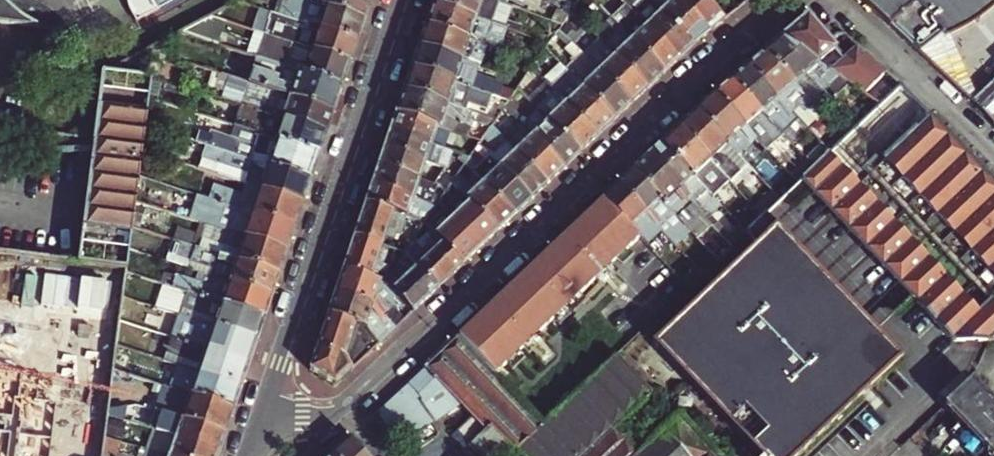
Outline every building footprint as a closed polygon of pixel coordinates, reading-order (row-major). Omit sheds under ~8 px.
[(68,35),(64,26),(61,22),(55,17),(47,11),(38,6),(30,4),(22,3),(9,4),(5,0),(0,0),(0,25),(68,35)] [(127,4),(129,10),(132,16),(135,21),(173,0),(126,0),(127,4)] [(365,21),(307,1),(304,0),(283,0),(278,16),(357,43),(365,21)] [(365,21),(372,0),(308,0),(307,1),(365,21)] [(509,7),(497,3),(489,0),(435,0),(433,4),(491,25),(518,35),(520,29),(516,27),(504,23),(509,7)] [(573,7),(555,0),(553,0),(549,9),(556,12),(549,23),(560,27),(573,7)] [(678,60),(625,6),(618,0),(608,0),(609,1),(607,3),(615,11),(614,12),(626,23),(619,29),(664,73),(678,60)] [(693,46),(646,0),(631,0),(625,6),(678,60),(693,46)] [(708,33),(675,0),(646,0),(693,46),(708,33)] [(724,20),(705,0),(675,0),(708,33),(724,20)] [(977,97),(944,37),(942,33),(916,0),(863,0),(973,101),(977,97)] [(942,33),(944,37),(957,31),(971,23),(986,12),(993,5),(993,0),(916,0),(942,33)] [(486,39),(491,25),(433,4),(426,25),(469,40),(502,52),(507,54),(510,48),(486,39)] [(504,23),(516,27),(522,12),(509,7),(504,23)] [(648,89),(664,73),(619,29),(597,7),(588,16),(603,31),(597,37),(601,41),(603,43),(648,89)] [(293,44),(351,63),(357,43),(278,16),(275,15),(271,24),(276,26),(273,37),(293,44)] [(182,33),(221,46),(229,22),(212,16),(182,33)] [(829,72),(842,57),(829,42),(819,30),(807,16),(780,39),(829,72)] [(268,35),(273,37),(276,26),(271,24),(268,35)] [(486,58),(465,51),(469,40),(426,25),(419,46),(482,69),(486,58)] [(849,85),(829,72),(780,39),(763,53),(795,85),(807,76),(825,93),(833,101),(849,85)] [(614,121),(631,105),(586,60),(570,42),(562,50),(576,63),(573,66),(576,70),(570,76),(614,121)] [(631,105),(648,89),(603,43),(593,53),(586,60),(631,105)] [(282,68),(342,88),(351,63),(293,44),(289,55),(270,49),(266,62),(282,68)] [(481,74),(482,69),(419,46),(412,67),(509,100),(513,93),(474,80),(476,72),(481,74)] [(844,59),(842,57),(829,72),(849,85),(863,94),(886,72),(858,46),(844,59)] [(807,96),(795,85),(763,53),(746,68),(778,100),(794,116),(805,104),(804,103),(808,98),(807,96)] [(254,71),(278,79),(282,68),(266,62),(258,59),(254,71)] [(271,92),(334,112),(342,88),(282,68),(278,79),(254,71),(225,61),(221,75),(254,86),(271,92)] [(504,107),(509,100),(412,67),(404,90),(461,109),(464,101),(473,103),(474,100),(503,109),(504,107)] [(794,116),(778,100),(746,68),(729,82),(761,114),(778,131),(795,117),(794,116)] [(597,136),(614,121),(570,76),(563,69),(546,84),(597,136)] [(813,103),(825,93),(807,76),(795,85),(807,96),(808,98),(813,103)] [(535,84),(540,88),(545,83),(541,79),(535,84)] [(993,124),(993,81),(991,83),(977,97),(973,101),(993,124)] [(754,120),(761,114),(729,82),(713,96),(755,140),(762,147),(772,138),(771,137),(754,120)] [(579,153),(597,136),(546,84),(545,83),(540,88),(532,96),(541,105),(537,110),(548,121),(579,153)] [(258,100),(267,103),(271,92),(254,86),(246,108),(254,110),(258,100)] [(475,114),(461,109),(404,90),(397,113),(436,126),(440,128),(444,114),(447,120),(456,123),(470,128),(475,114)] [(327,134),(334,112),(271,92),(267,103),(258,100),(254,110),(327,134)] [(738,156),(755,140),(713,96),(695,112),(738,156)] [(139,177),(140,168),(142,151),(146,125),(147,114),(99,107),(94,143),(91,169),(78,263),(127,269),(129,249),(132,227),(136,201),(139,177)] [(320,155),(327,134),(254,110),(251,121),(260,124),(257,134),(258,135),(320,155)] [(730,183),(747,166),(738,156),(695,112),(678,129),(730,183)] [(443,138),(434,134),(436,126),(397,113),(391,131),(440,147),(443,138)] [(440,128),(453,132),(456,123),(447,120),(444,114),(440,128)] [(771,137),(778,131),(761,114),(754,120),(771,137)] [(929,116),(919,127),(916,124),(884,157),(993,272),(993,184),(952,140),(938,153),(917,132),(931,118),(929,116)] [(938,153),(952,140),(931,118),(917,132),(938,153)] [(564,169),(579,153),(548,121),(542,126),(538,121),(527,131),(564,169)] [(150,154),(152,154),(159,130),(146,125),(142,151),(150,154)] [(531,200),(547,184),(506,141),(491,125),(483,137),(496,150),(490,156),(531,200)] [(547,184),(564,169),(527,131),(522,125),(506,141),(547,184)] [(230,138),(254,146),(258,135),(257,134),(234,127),(230,138)] [(721,191),(730,183),(678,129),(661,145),(721,207),(729,199),(721,191)] [(384,149),(436,166),(442,148),(440,147),(391,131),(384,149)] [(207,146),(311,181),(320,155),(258,135),(254,146),(230,138),(210,132),(209,135),(200,132),(196,142),(207,146)] [(707,220),(721,207),(661,145),(646,159),(707,220)] [(247,186),(303,204),(311,181),(207,146),(203,160),(221,166),(250,175),(247,186)] [(461,154),(468,159),(473,151),(466,147),(461,154)] [(445,169),(436,166),(384,149),(379,167),(426,182),(434,185),(445,169)] [(515,215),(531,200),(490,156),(484,162),(473,151),(468,159),(465,164),(484,183),(515,215)] [(993,339),(993,294),(980,308),(830,154),(815,168),(804,179),(914,296),(913,298),(954,341),(991,342),(993,339)] [(711,225),(707,220),(646,159),(632,172),(690,232),(697,239),(711,225)] [(247,186),(250,175),(221,166),(218,176),(247,186)] [(430,191),(424,188),(426,182),(379,167),(372,185),(423,202),(430,191)] [(444,194),(451,183),(457,175),(450,171),(437,189),(444,194)] [(676,246),(690,232),(632,172),(617,186),(661,230),(676,246)] [(498,231),(515,215),(484,183),(477,190),(466,179),(467,178),(462,173),(452,183),(470,202),(498,231)] [(214,186),(243,195),(247,186),(218,176),(214,186)] [(198,197),(295,228),(303,204),(247,186),(243,195),(214,186),(203,182),(198,197)] [(428,208),(421,206),(423,202),(372,185),(366,203),(406,217),(418,221),(424,223),(436,206),(430,204),(428,208)] [(647,245),(661,230),(617,186),(602,200),(640,238),(647,245)] [(764,217),(765,216),(781,201),(773,192),(755,209),(764,217)] [(231,233),(287,252),(295,228),(198,197),(194,208),(206,212),(207,213),(235,222),(231,233)] [(457,338),(495,376),(640,238),(602,200),(457,338)] [(132,227),(143,230),(151,206),(136,201),(132,227)] [(481,248),(498,231),(470,202),(454,219),(481,248)] [(397,234),(400,235),(406,217),(366,203),(355,236),(382,245),(386,235),(395,238),(397,234)] [(463,264),(481,248),(454,219),(438,203),(436,206),(424,223),(429,228),(444,244),(463,264)] [(739,225),(747,233),(764,217),(755,209),(739,225)] [(206,225),(231,233),(235,222),(207,213),(203,224),(206,225)] [(878,382),(903,359),(876,332),(877,332),(826,278),(765,216),(764,217),(747,233),(746,234),(756,244),(710,289),(652,344),(712,405),(761,455),(760,455),(799,455),(878,382)] [(416,228),(420,230),(424,223),(418,221),(416,228)] [(419,230),(423,234),(429,228),(424,223),(420,230),(419,230)] [(218,256),(279,276),(287,252),(231,233),(206,225),(201,239),(221,246),(218,256)] [(388,267),(376,263),(382,245),(355,236),(344,270),(381,283),(385,276),(388,267)] [(419,268),(438,288),(463,264),(444,244),(431,256),(414,238),(407,250),(407,251),(408,252),(408,253),(407,254),(419,268)] [(190,246),(218,256),(221,246),(201,239),(200,243),(192,240),(190,246)] [(215,278),(272,298),(279,276),(218,256),(190,246),(172,240),(168,254),(190,262),(213,269),(210,277),(215,278)] [(413,312),(438,288),(419,268),(411,275),(405,268),(408,265),(402,258),(385,284),(396,296),(413,312)] [(188,269),(210,277),(213,269),(190,262),(188,269)] [(185,278),(212,287),(215,278),(210,277),(188,269),(185,278)] [(391,301),(396,296),(385,284),(381,283),(344,270),(336,292),(373,304),(396,329),(403,322),(390,309),(394,305),(391,301)] [(179,315),(257,342),(265,319),(156,281),(126,271),(123,296),(179,315)] [(156,281),(265,319),(272,298),(215,278),(212,287),(185,278),(169,272),(168,274),(160,271),(156,281)] [(379,345),(396,329),(373,304),(336,292),(329,314),(365,327),(379,345)] [(310,370),(336,386),(379,345),(365,327),(329,314),(310,370)] [(206,350),(249,365),(257,342),(179,315),(173,331),(208,342),(206,350)] [(206,350),(208,342),(173,331),(171,338),(206,350)] [(198,373),(241,388),(249,365),(206,350),(171,338),(164,335),(159,348),(167,350),(165,355),(200,367),(198,373)] [(639,453),(615,428),(651,394),(616,357),(543,426),(501,383),(495,376),(457,338),(425,369),(458,404),(470,416),(483,430),(487,426),(511,450),(513,448),(521,455),(636,455),(639,453)] [(171,389),(233,410),(241,388),(198,373),(179,367),(171,389)] [(108,415),(124,421),(129,388),(130,375),(114,369),(111,392),(108,415)] [(425,369),(372,419),(383,430),(387,426),(401,442),(458,404),(425,369)] [(107,387),(0,375),(0,403),(103,415),(107,387)] [(129,388),(144,394),(148,381),(130,375),(129,388)] [(225,435),(233,410),(171,389),(148,381),(144,394),(160,399),(167,402),(162,414),(225,435)] [(993,455),(993,405),(971,381),(948,403),(945,407),(993,455)] [(155,412),(162,414),(167,402),(160,399),(155,412)] [(156,432),(219,453),(222,443),(225,435),(162,414),(156,432)] [(717,451),(682,414),(639,453),(636,455),(722,455),(717,451)] [(466,450),(470,445),(483,430),(470,416),(453,437),(466,450)] [(481,455),(505,455),(511,450),(487,426),(483,430),(470,445),(481,455)] [(219,453),(156,432),(150,451),(163,455),(218,455),(219,453)] [(118,453),(121,442),(105,437),(102,455),(117,455),(118,453)] [(27,442),(0,439),(0,455),(26,455),(27,442)] [(349,440),(332,455),(365,455),(349,440)]
